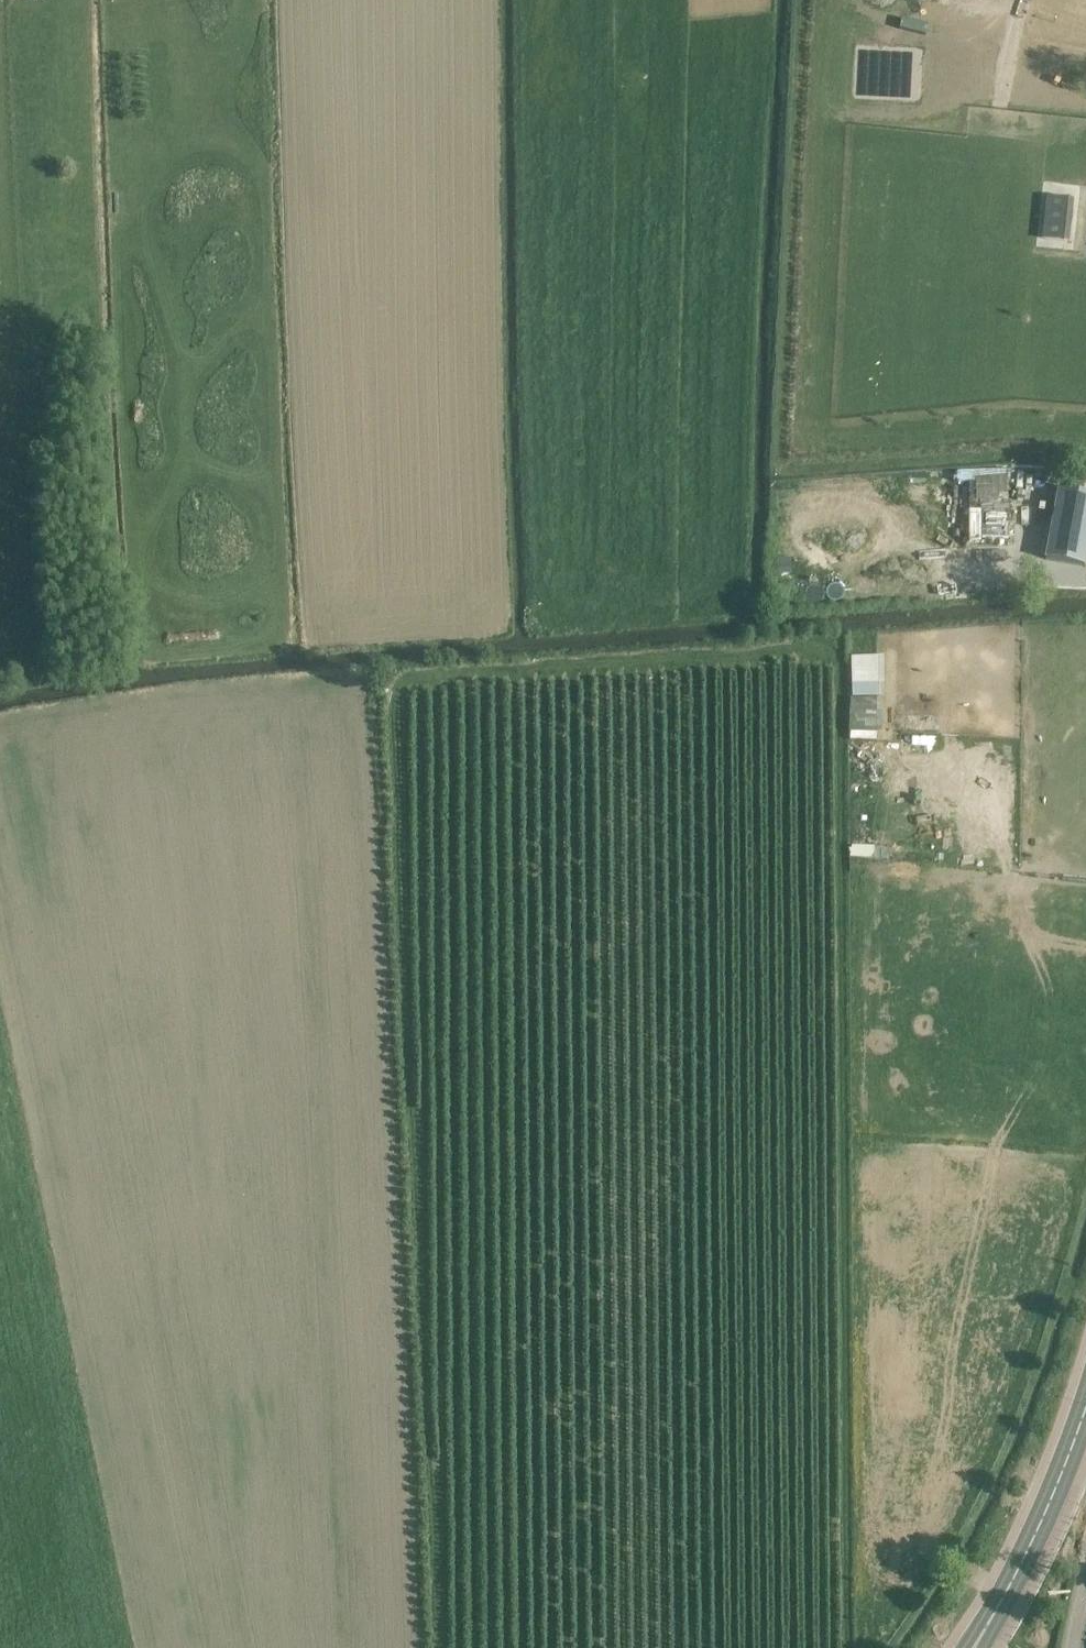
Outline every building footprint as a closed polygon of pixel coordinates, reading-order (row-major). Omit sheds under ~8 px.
[(1046,196),(1042,238),(1069,241),(1073,199),(1046,196)] [(968,505),(1002,507),(1004,479),(970,477),(968,505)] [(1046,559),(1084,566),(1085,555),(1085,497),(1059,492),(1046,559)] [(978,537),(1006,536),(1006,514),(978,514),(978,537)] [(849,698),(883,697),(882,655),(848,656),(849,698)]
